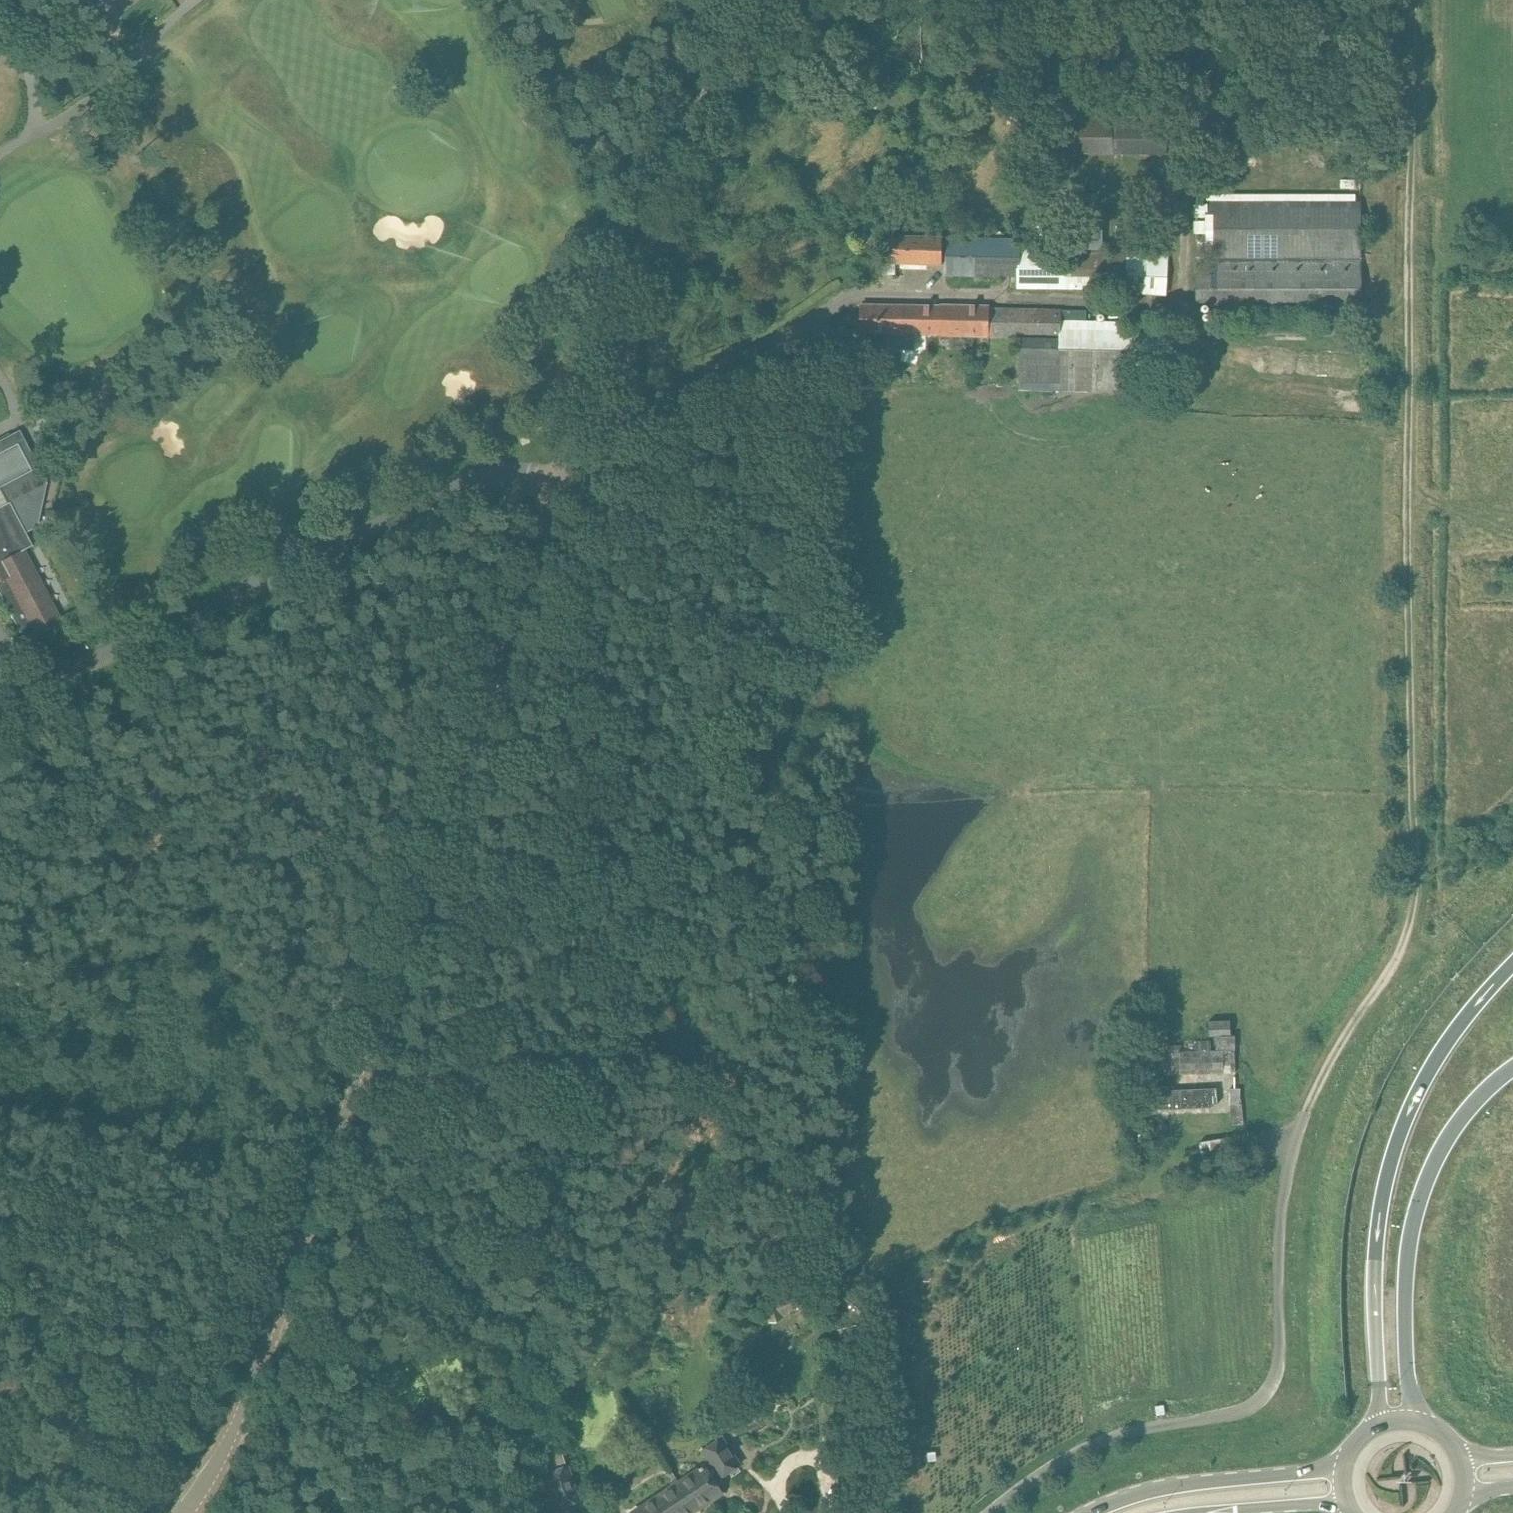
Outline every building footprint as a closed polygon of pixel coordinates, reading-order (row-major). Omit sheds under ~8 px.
[(105,9),(92,15),(106,43),(119,36),(105,9)] [(881,98),(864,91),(860,100),(878,107),(881,98)] [(1166,102),(1057,101),(1057,154),(1166,154),(1166,102)] [(967,119),(960,124),(975,140),(981,135),(967,119)] [(1361,201),(1341,201),(1215,201),(1215,257),(1212,257),(1212,265),(1198,265),(1198,303),(1212,303),(1212,315),(1362,316),(1362,257),(1361,257),(1361,201)] [(891,237),(891,264),(941,265),(942,238),(891,237)] [(946,237),(945,276),(946,276),(1002,277),(1009,277),(1019,277),(1018,288),(1090,289),(1128,289),(1128,293),(1166,295),(1169,252),(1132,249),(1103,249),(1103,246),(1078,246),(980,244),(980,238),(947,237),(946,237)] [(941,306),(862,305),(862,333),(891,333),(891,349),(915,350),(915,334),(940,335),(940,336),(989,337),(989,338),(1021,338),(1020,389),(1129,391),(1129,371),(1176,372),(1177,332),(1129,331),(1115,330),(1115,323),(1087,322),(1087,310),(1062,309),(990,308),(990,306),(941,305),(941,306)] [(32,470),(18,443),(0,452),(0,487),(32,470)] [(23,639),(33,634),(35,638),(63,623),(24,550),(33,545),(10,502),(0,507),(0,595),(23,639)] [(1165,1075),(1236,1073),(1235,1035),(1232,1036),(1231,1019),(1209,1021),(1210,1037),(1217,1036),(1217,1049),(1213,1050),(1212,1040),(1196,1041),(1196,1051),(1180,1052),(1180,1045),(1169,1045),(1169,1052),(1164,1053),(1165,1075)] [(1170,1086),(1154,1086),(1155,1109),(1169,1109),(1212,1107),(1212,1105),(1218,1104),(1218,1088),(1170,1090),(1170,1086)] [(1233,1123),(1242,1123),(1239,1088),(1230,1088),(1233,1123)] [(1233,1146),(1230,1137),(1200,1144),(1205,1167),(1235,1162),(1234,1157),(1250,1153),(1247,1143),(1233,1146)] [(771,1323),(786,1317),(785,1314),(799,1309),(786,1281),(773,1286),(779,1300),(765,1305),(771,1323)] [(706,1465),(679,1482),(698,1510),(724,1493),(714,1479),(720,1475),(721,1477),(740,1465),(722,1438),(704,1450),(712,1462),(706,1466),(706,1465)] [(544,1457),(549,1473),(568,1466),(563,1451),(544,1457)] [(568,1466),(549,1473),(558,1499),(560,1507),(579,1501),(568,1466)] [(554,1500),(558,1499),(549,1473),(535,1478),(543,1504),(554,1500)] [(633,1512),(693,1512),(698,1510),(679,1482),(633,1512)]
